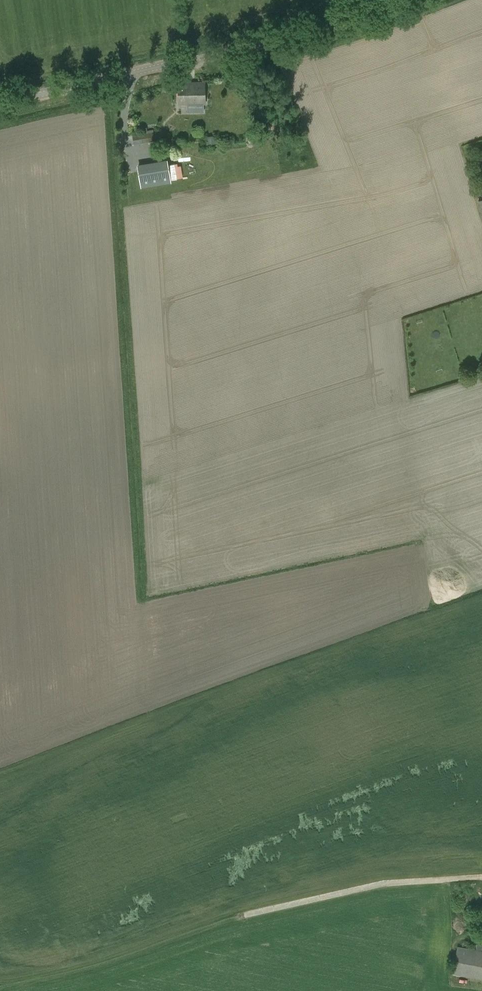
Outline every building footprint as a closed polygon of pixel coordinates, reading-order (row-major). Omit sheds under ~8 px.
[(179,105),(206,104),(205,86),(179,86),(179,105)] [(134,144),(158,140),(157,131),(132,136),(134,144)] [(142,186),(174,183),(173,179),(184,178),(183,163),(171,165),(170,159),(140,163),(142,186)] [(457,946),(452,974),(481,980),(481,951),(457,946)]
